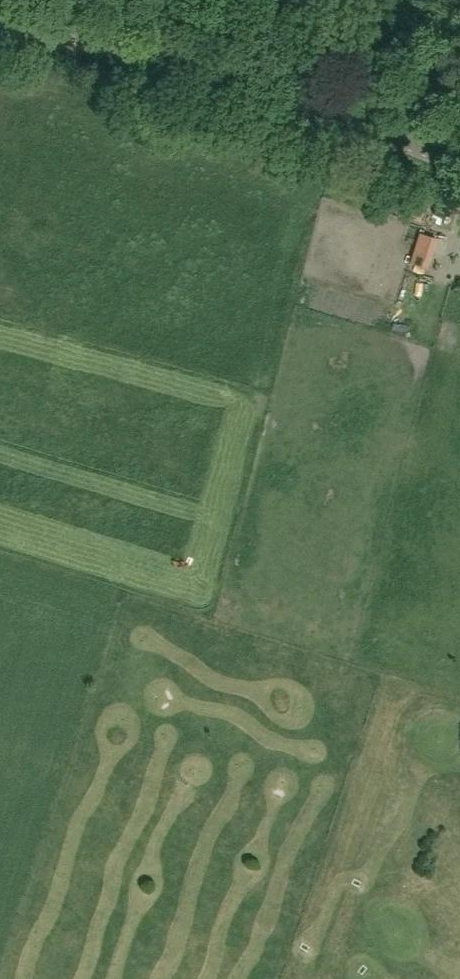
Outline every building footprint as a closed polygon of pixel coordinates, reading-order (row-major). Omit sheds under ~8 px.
[(423,232),(416,262),(434,266),(440,236),(423,232)]
